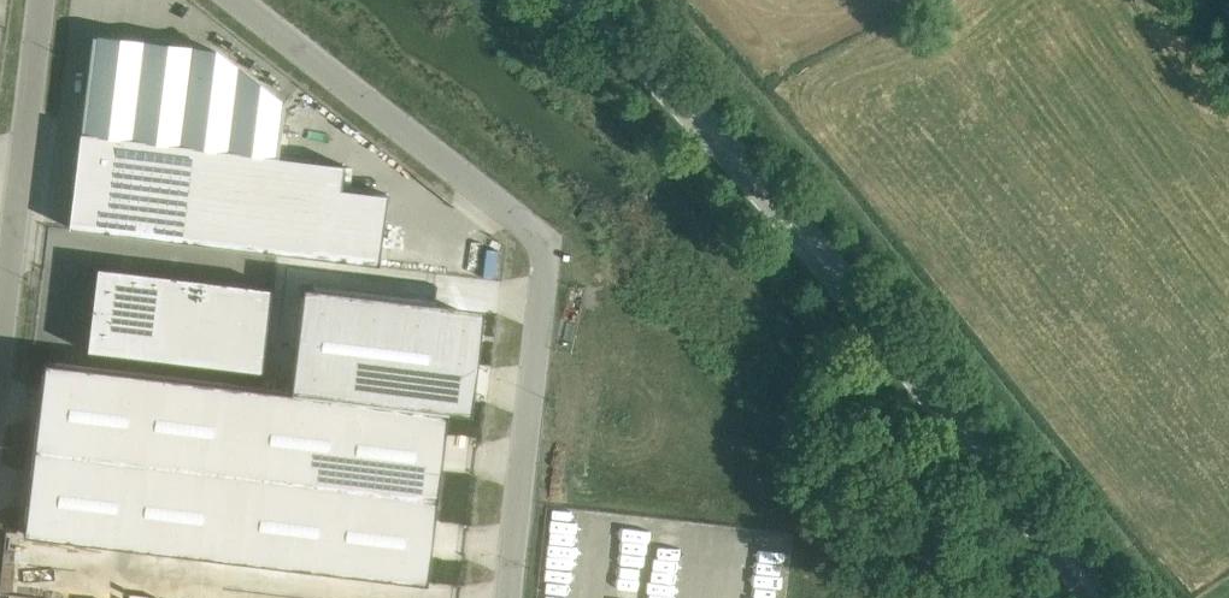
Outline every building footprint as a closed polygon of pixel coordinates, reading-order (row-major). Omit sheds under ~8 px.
[(80,131),(68,226),(246,248),(378,264),(387,193),(340,188),(343,164),(277,156),(284,104),(284,103),(278,99),(219,52),(216,50),(214,50),(178,45),(179,40),(156,37),(155,43),(99,36),(93,35),(92,39),(82,119),(81,131),(80,131)] [(261,371),(271,286),(96,265),(86,349),(261,371)] [(475,325),(459,309),(433,305),(434,300),(303,284),(294,356),(290,390),(446,409),(470,412),(477,352),(472,351),(475,325)] [(44,360),(23,532),(425,581),(446,409),(290,390),(44,360)]
